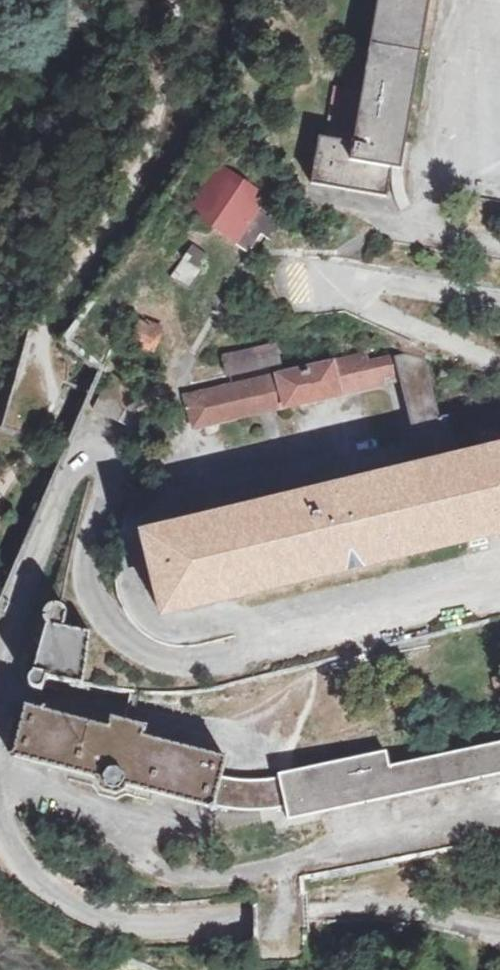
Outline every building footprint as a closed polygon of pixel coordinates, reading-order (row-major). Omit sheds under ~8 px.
[(353,144),(320,138),(312,184),(387,197),(392,168),(400,169),(402,156),(429,0),(378,0),(353,144)] [(281,224),(272,217),(261,209),(269,197),(224,167),(193,213),(249,251),(261,232),(271,239),(281,224)] [(192,247),(172,279),(188,289),(208,257),(192,247)] [(164,330),(135,318),(131,317),(122,339),(155,352),(164,330)] [(224,356),(228,376),(281,363),(277,343),(224,356)] [(499,447),(499,427),(459,436),(454,414),(440,417),(426,358),(412,353),(396,357),(401,379),(422,466),(499,447)] [(401,379),(396,357),(368,363),(366,355),(333,363),(233,386),(187,397),(194,428),(286,406),(401,379)] [(138,402),(105,386),(94,408),(144,434),(141,403),(138,402)] [(422,466),(275,501),(142,533),(162,614),(471,540),(491,535),(499,533),(499,447),(422,466)] [(471,540),(472,544),(492,540),(491,535),(471,540)] [(84,680),(87,659),(90,632),(64,627),(67,611),(66,610),(65,607),(62,605),(61,604),(59,603),(56,603),(54,603),(51,604),(47,606),(46,607),(44,609),(44,611),(42,616),(40,627),(45,628),(33,669),(32,670),(30,672),(29,674),(27,677),(27,681),(28,685),(29,687),(32,690),(35,691),(36,692),(39,692),(43,692),(47,677),(83,685),(84,680)] [(221,777),(226,757),(142,735),(145,726),(111,717),(108,727),(44,710),(25,704),(12,756),(213,808),(213,806),(219,808),(232,809),(241,810),(248,811),(255,811),(260,811),(271,809),(286,807),(288,820),(499,774),(499,743),(389,767),(386,751),(297,771),(297,770),(294,771),(295,775),(280,778),(275,779),(263,780),(247,781),(243,780),(233,779),(224,778),(221,777)]
